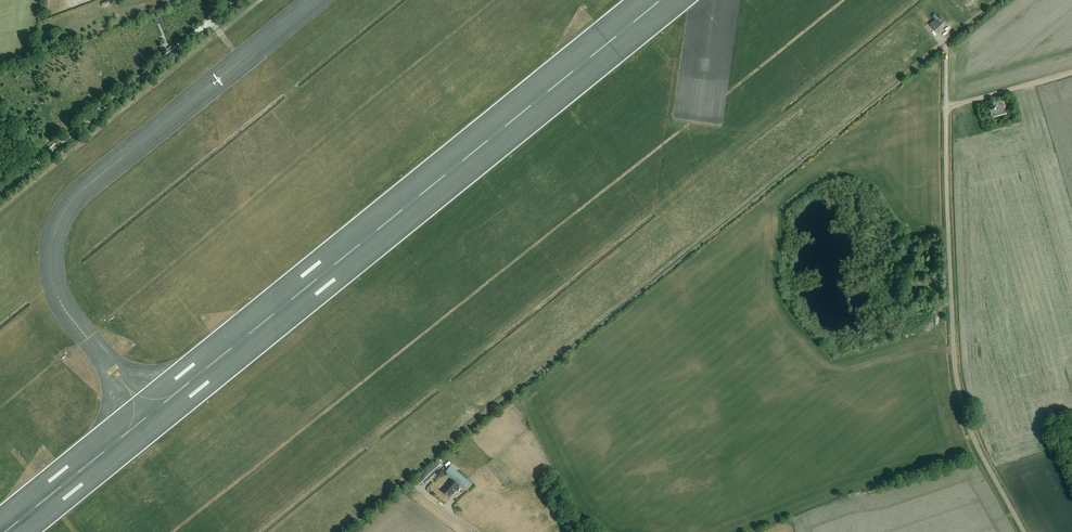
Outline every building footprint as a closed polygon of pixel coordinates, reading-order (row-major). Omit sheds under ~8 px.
[(940,16),(930,24),(935,31),(945,22),(940,16)] [(992,119),(1006,115),(1003,102),(988,106),(992,119)] [(418,478),(423,484),(443,466),(437,460),(418,478)] [(473,484),(451,466),(446,472),(468,490),(473,484)] [(455,491),(460,485),(453,480),(444,491),(449,495),(453,490),(455,491)]
